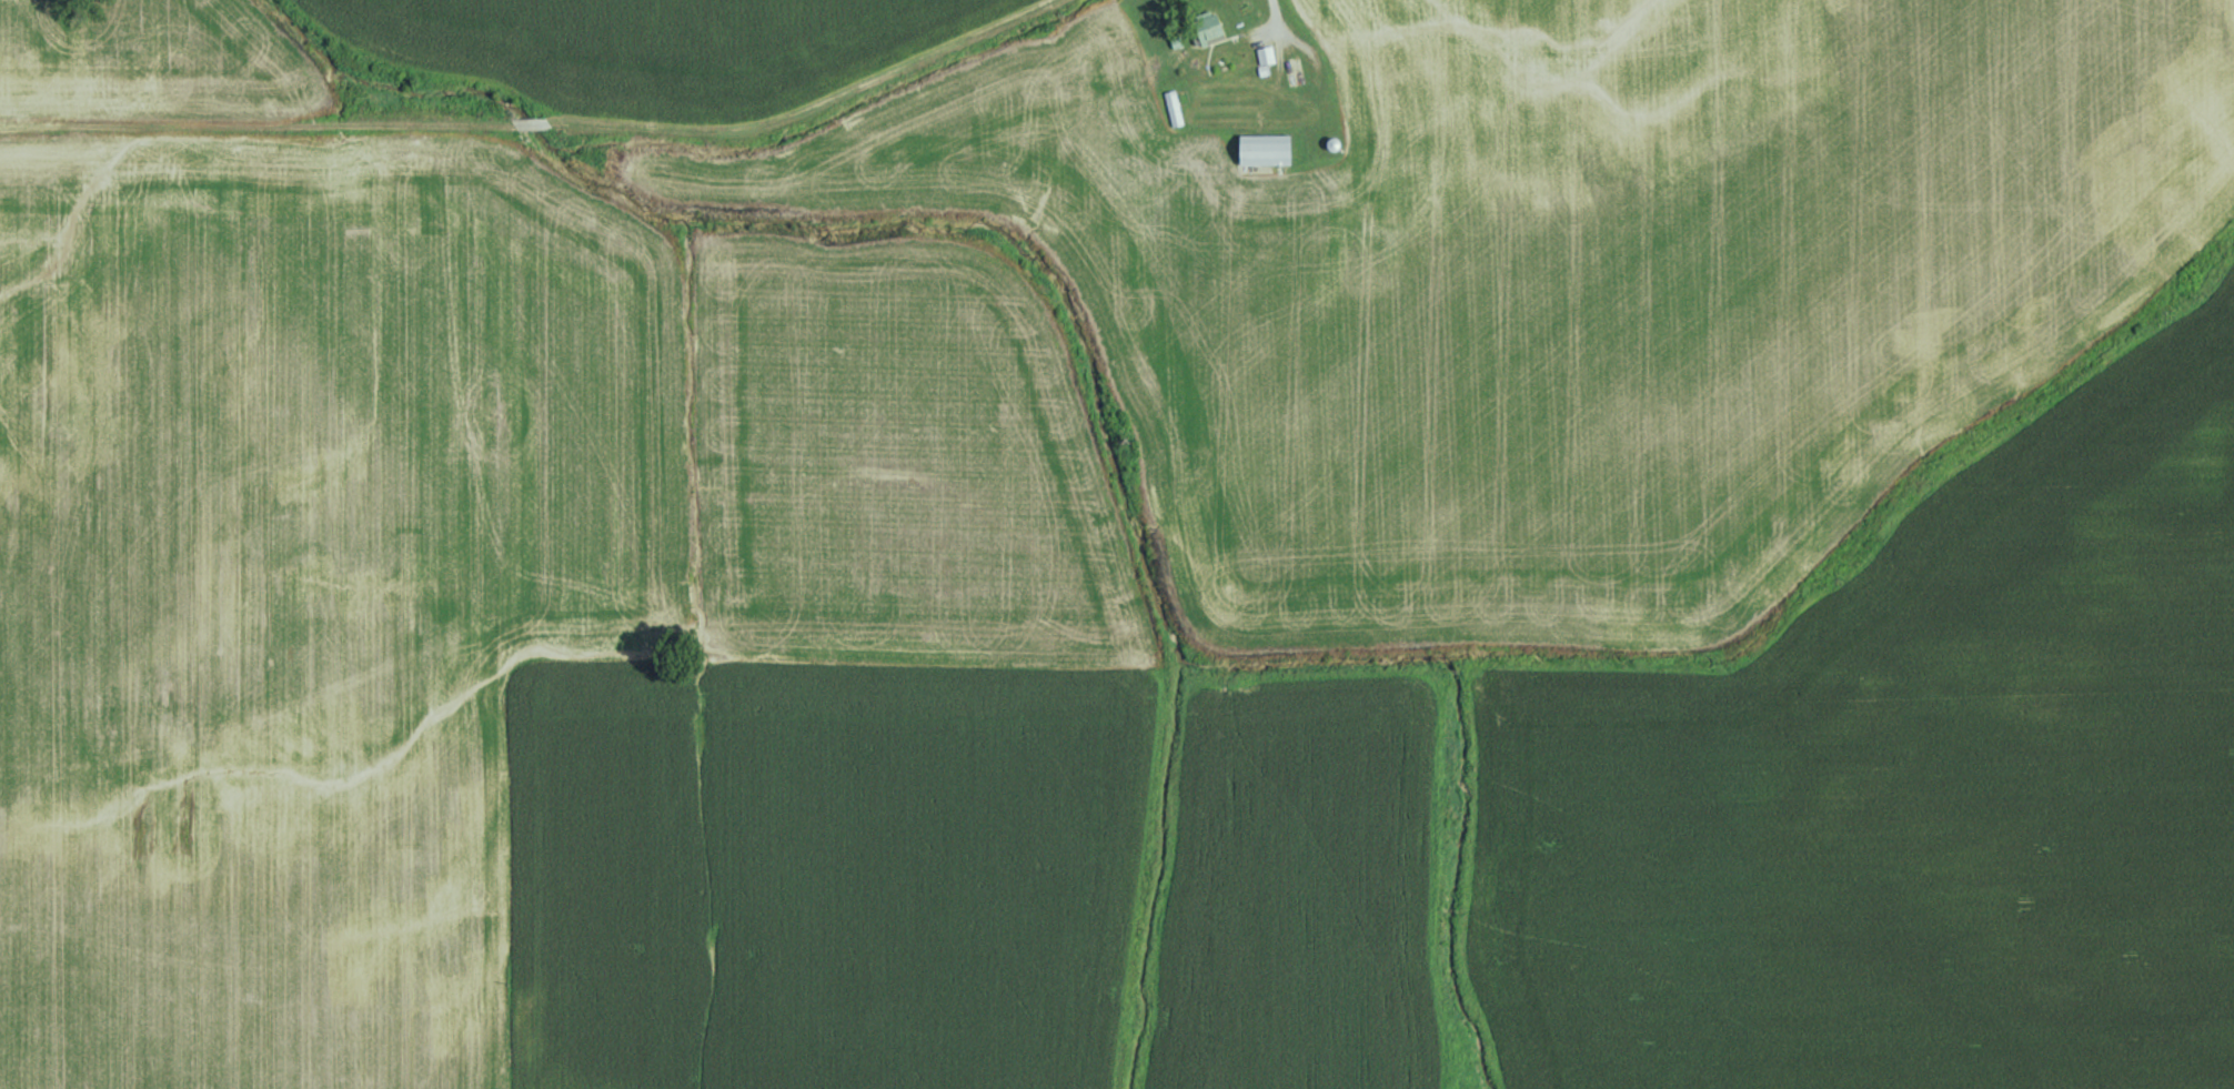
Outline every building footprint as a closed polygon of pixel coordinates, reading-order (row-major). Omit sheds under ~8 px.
[(1190,20),(1201,45),(1224,35),(1212,10),(1190,20)] [(1274,61),(1271,47),(1257,49),(1260,64),(1274,61)] [(1167,92),(1170,126),(1181,125),(1177,91),(1167,92)] [(1290,135),(1238,135),(1238,165),(1290,165),(1290,135)]
